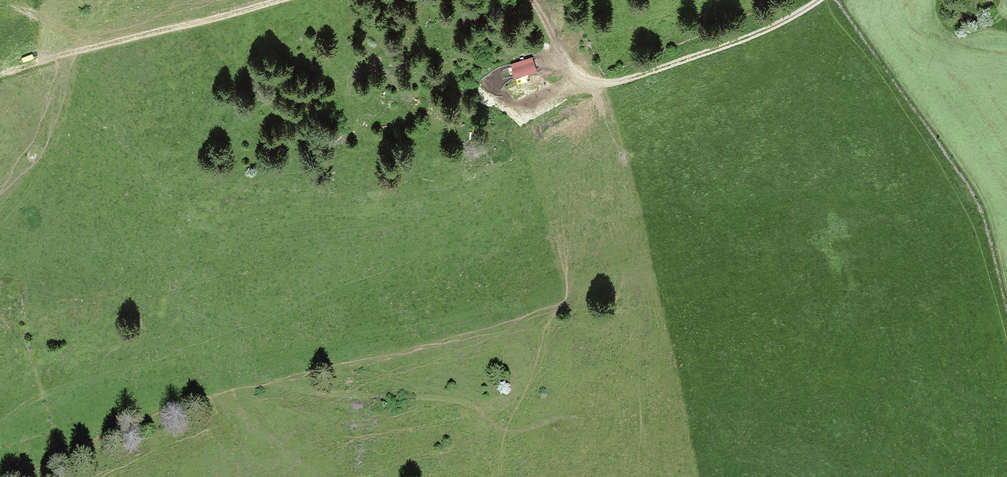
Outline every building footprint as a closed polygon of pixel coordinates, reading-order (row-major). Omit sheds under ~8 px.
[(515,77),(538,70),(534,55),(511,62),(515,77)]
